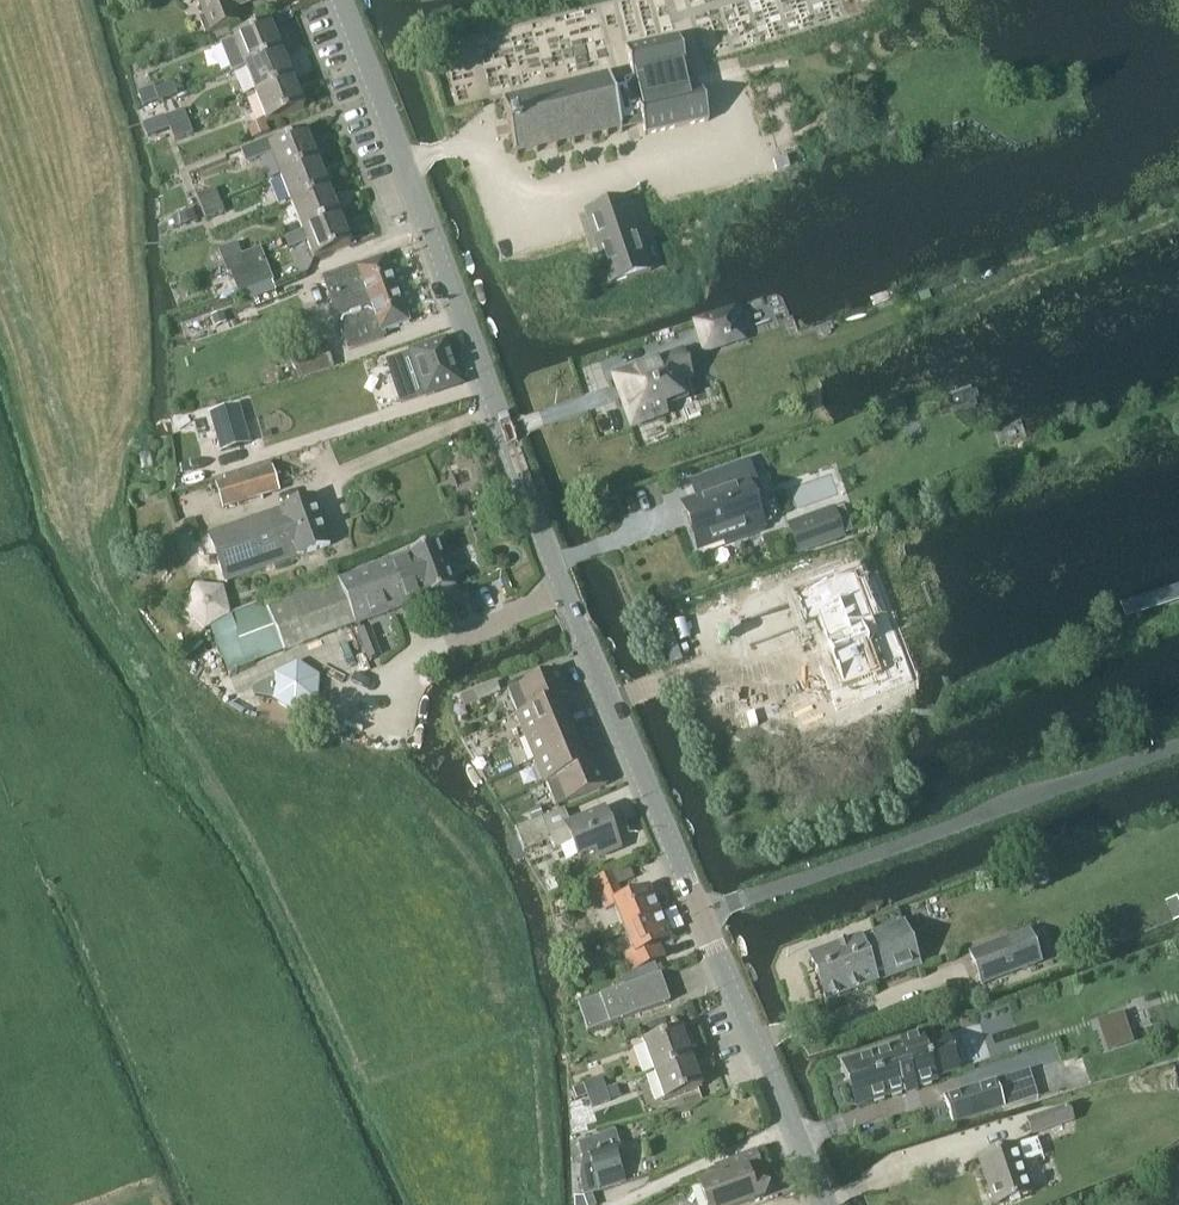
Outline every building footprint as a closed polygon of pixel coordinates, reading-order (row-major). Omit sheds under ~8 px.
[(257,0),(198,0),(204,16),(198,18),(204,34),(238,22),(233,9),(257,0)] [(269,26),(221,45),(232,73),(244,69),(280,55),(269,26)] [(505,102),(502,103),(503,106),(506,106),(508,114),(504,115),(505,118),(508,117),(511,126),(513,136),(509,137),(510,140),(514,139),(517,152),(514,153),(515,155),(517,155),(518,158),(520,157),(520,155),(537,151),(537,154),(540,153),(540,150),(556,146),(557,149),(560,149),(559,145),(574,142),(574,145),(577,144),(577,141),(591,138),(592,140),(596,139),(597,144),(609,141),(607,134),(624,129),(624,128),(675,116),(675,114),(696,109),(731,100),(725,75),(718,77),(714,63),(715,63),(710,38),(681,46),(688,72),(667,77),(664,65),(649,68),(644,48),(613,56),(618,76),(613,77),(612,74),(609,75),(610,78),(597,81),(597,78),(594,79),(595,81),(582,84),(582,81),(579,82),(579,85),(565,88),(564,86),(561,86),(562,89),(547,92),(546,90),(543,91),(544,93),(527,97),(527,95),(524,95),(525,98),(511,101),(508,102),(507,99),(504,100),(505,102)] [(255,96),(291,82),(280,55),(244,69),(255,96)] [(175,82),(143,95),(147,106),(179,94),(175,82)] [(291,82),(255,96),(266,124),(302,110),(291,82)] [(172,129),(190,122),(185,109),(167,117),(172,129)] [(250,140),(267,134),(262,121),(246,128),(250,140)] [(190,122),(172,129),(176,139),(194,132),(190,122)] [(281,177),(316,163),(305,135),(269,149),(281,177)] [(316,163),(281,177),(292,205),(327,191),(316,163)] [(203,207),(222,200),(217,188),(199,195),(203,207)] [(327,191),(292,205),(303,233),(339,219),(327,191)] [(628,199),(587,213),(611,286),(652,272),(628,199)] [(222,200),(203,207),(208,218),(226,211),(222,200)] [(195,210),(173,218),(176,228),(199,220),(195,210)] [(303,233),(289,239),(292,247),(306,242),(314,261),(350,246),(339,219),(303,233)] [(226,263),(244,256),(239,242),(220,250),(226,263)] [(244,256),(226,263),(230,273),(248,265),(244,256)] [(409,324),(385,257),(338,274),(347,298),(342,299),(346,310),(351,308),(364,345),(383,338),(382,334),(409,324)] [(734,313),(696,325),(703,346),(741,334),(734,313)] [(461,384),(445,341),(411,354),(414,364),(396,370),(405,393),(423,387),(427,397),(461,384)] [(326,342),(290,353),(299,380),(335,369),(326,342)] [(677,358),(622,378),(628,396),(624,398),(633,424),(665,413),(663,405),(681,398),(675,383),(684,380),(677,358)] [(238,405),(210,413),(221,452),(250,444),(238,405)] [(688,514),(700,548),(717,542),(726,539),(727,543),(754,534),(762,531),(760,526),(762,525),(753,500),(761,497),(748,462),(696,481),(702,499),(698,501),(701,509),(688,514)] [(223,508),(278,492),(271,469),(216,485),(223,508)] [(330,547),(329,546),(313,498),(208,534),(224,582),(330,547)] [(813,514),(787,523),(798,555),(845,538),(840,521),(820,529),(813,514)] [(434,545),(420,550),(379,565),(385,582),(390,580),(400,607),(424,598),(450,588),(434,545)] [(284,652),(400,607),(390,580),(385,582),(379,565),(340,580),(337,573),(264,601),(284,652)] [(849,585),(798,604),(811,640),(839,709),(887,694),(849,585)] [(187,611),(208,628),(233,614),(226,589),(199,586),(187,611)] [(373,628),(359,633),(371,662),(385,658),(373,628)] [(255,687),(258,694),(275,695),(293,709),(315,700),(315,677),(298,666),(255,687)] [(511,701),(517,714),(517,716),(557,699),(568,694),(558,669),(507,691),(511,701)] [(500,693),(495,682),(459,697),(464,708),(500,693)] [(517,716),(517,714),(515,715),(525,738),(566,721),(557,699),(517,716)] [(566,721),(525,738),(534,760),(575,743),(566,721)] [(545,782),(585,765),(575,743),(534,760),(544,784),(545,783),(545,782)] [(545,782),(545,783),(556,807),(607,785),(596,760),(585,765),(545,782)] [(567,829),(549,837),(541,820),(515,831),(525,853),(551,841),(555,850),(573,843),(579,857),(595,850),(599,859),(600,859),(600,858),(619,849),(619,850),(620,850),(604,812),(567,828),(567,829)] [(625,930),(660,915),(649,888),(622,899),(611,874),(594,881),(607,912),(616,908),(625,930)] [(660,915),(625,930),(634,951),(625,955),(633,973),(666,959),(660,946),(671,941),(660,915)] [(921,967),(904,922),(810,959),(828,1003),(921,967)] [(1042,966),(1031,934),(971,953),(981,985),(1042,966)] [(637,1015),(671,1003),(661,976),(601,998),(579,1006),(589,1032),(611,1024),(611,1025),(637,1015)] [(671,1003),(637,1015),(642,1028),(684,1013),(679,1000),(671,1003)] [(1132,1043),(1123,1015),(1105,1022),(1114,1049),(1132,1043)] [(656,1073),(693,1059),(682,1031),(645,1045),(656,1073)] [(859,1105),(907,1090),(906,1087),(914,1084),(915,1087),(937,1080),(936,1078),(960,1070),(948,1034),(925,1041),(923,1035),(902,1042),(903,1046),(846,1064),(859,1105)] [(693,1059),(656,1073),(666,1102),(704,1087),(693,1059)] [(589,1098),(608,1091),(603,1080),(574,1091),(578,1102),(589,1098)] [(954,1124),(1004,1107),(995,1082),(945,1098),(954,1124)] [(608,1091),(589,1098),(594,1110),(612,1103),(608,1091)] [(1075,1123),(1070,1108),(1029,1122),(1034,1136),(1075,1123)] [(627,1184),(615,1148),(620,1147),(615,1132),(578,1145),(583,1159),(580,1180),(586,1198),(627,1184)] [(1017,1147),(981,1158),(996,1204),(999,1204),(1033,1194),(1017,1147)] [(769,1188),(758,1182),(753,1184),(749,1174),(763,1169),(757,1153),(717,1170),(721,1179),(701,1186),(708,1204),(745,1204),(765,1198),(769,1188)] [(1172,1175),(1168,1177),(1178,1201),(1178,1173),(1172,1175)]
